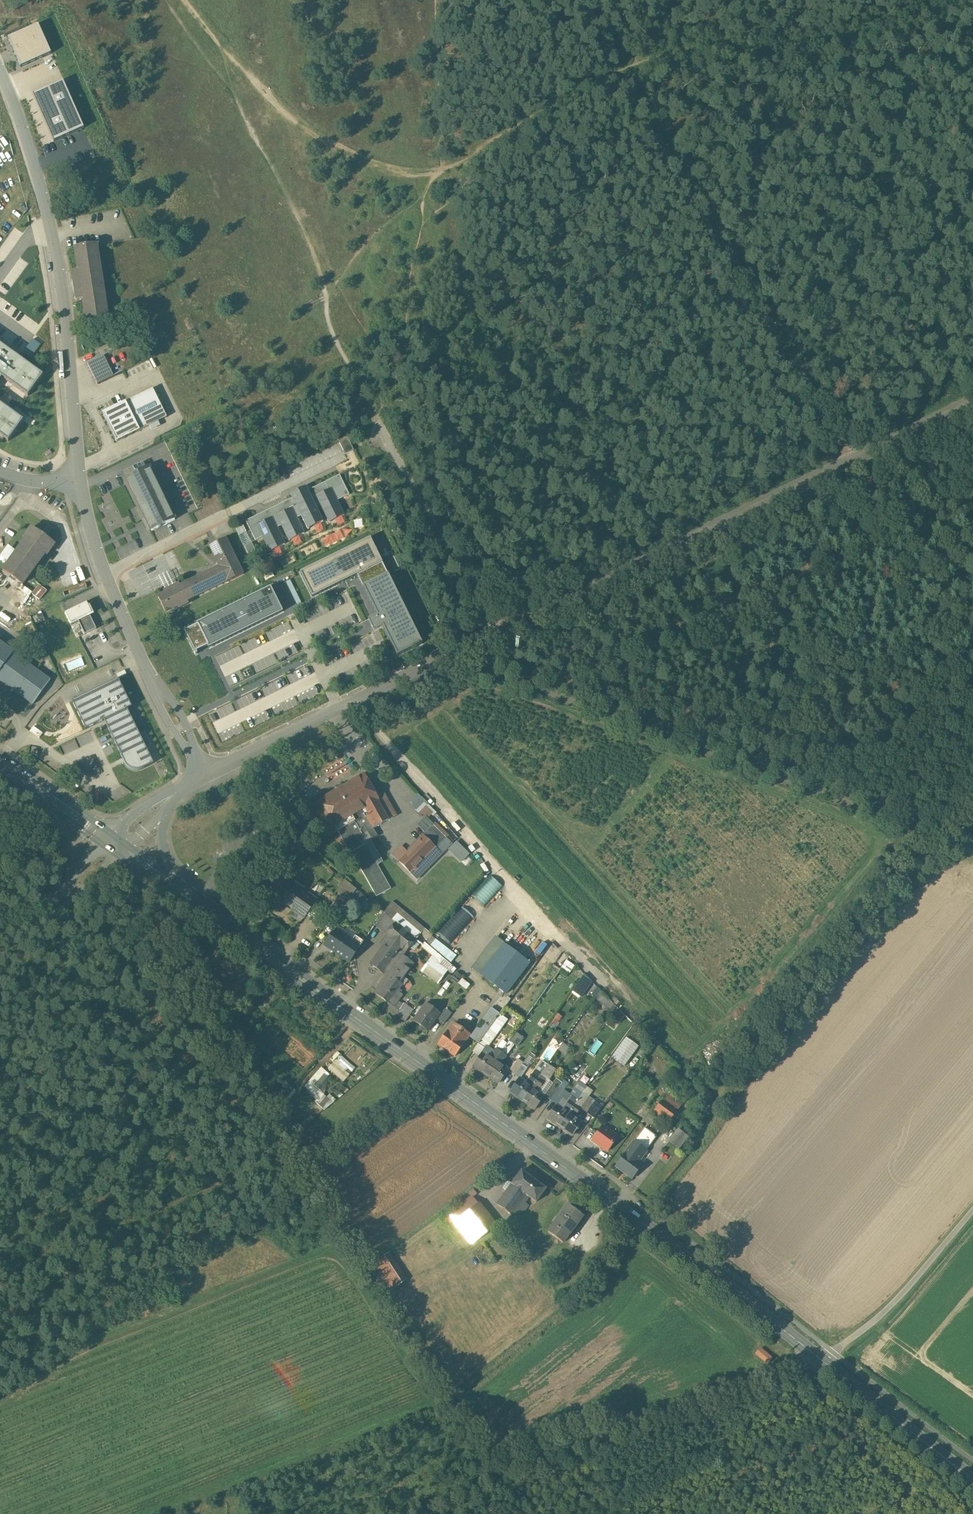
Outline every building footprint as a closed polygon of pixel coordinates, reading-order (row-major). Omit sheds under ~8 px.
[(38,25),(8,39),(21,67),(51,54),(38,25)] [(63,81),(33,94),(54,142),(84,128),(63,81)] [(96,244),(75,248),(79,270),(73,271),(77,301),(83,300),(87,323),(107,319),(96,244)] [(30,338),(24,348),(31,352),(37,343),(30,338)] [(24,393),(40,372),(0,344),(0,376),(24,393)] [(113,375),(103,355),(87,363),(96,383),(113,375)] [(167,419),(152,391),(127,404),(141,432),(167,419)] [(6,435),(19,416),(0,403),(0,431),(6,435)] [(127,404),(104,416),(117,443),(140,432),(127,404)] [(132,467),(135,473),(145,468),(142,462),(132,467)] [(135,473),(126,477),(145,518),(144,518),(150,529),(151,528),(152,531),(175,520),(149,466),(145,468),(135,473)] [(293,499),(246,522),(255,540),(262,537),(270,552),(284,544),(276,528),(282,526),(290,541),(305,534),(297,518),(301,516),(308,530),(324,523),(317,508),(321,506),(330,523),(347,515),(339,500),(349,495),(340,475),(309,490),(307,486),(291,494),(293,499)] [(236,535),(244,532),(241,524),(233,527),(236,535)] [(54,544),(31,527),(23,539),(25,540),(3,571),(22,585),(44,554),(46,555),(54,544)] [(341,531),(321,536),(323,544),(343,539),(341,531)] [(226,538),(209,547),(209,548),(210,548),(219,567),(179,586),(178,583),(176,584),(165,590),(163,591),(165,594),(158,597),(165,611),(171,608),(173,611),(188,603),(186,600),(226,581),(226,582),(243,574),(242,572),(226,540),(226,538)] [(382,563),(370,538),(300,572),(312,597),(357,575),(382,563)] [(261,565),(266,574),(277,567),(271,558),(261,565)] [(363,586),(388,574),(382,563),(357,575),(363,586)] [(388,574),(363,586),(377,616),(374,617),(374,618),(368,620),(372,628),(374,631),(382,627),(397,656),(422,644),(388,574)] [(30,595),(39,599),(44,587),(35,583),(30,595)] [(283,612),(271,587),(197,623),(197,625),(186,631),(185,629),(184,630),(196,654),(198,653),(196,651),(208,646),(209,648),(283,612)] [(92,613),(86,602),(65,613),(70,623),(77,620),(84,634),(96,628),(89,614),(92,613)] [(12,649),(13,647),(0,638),(0,667),(12,649)] [(34,701),(51,676),(12,649),(0,667),(0,677),(34,701)] [(117,678),(71,700),(84,729),(103,721),(122,759),(128,768),(135,770),(143,768),(153,763),(127,709),(131,706),(117,678)] [(54,743),(62,739),(51,716),(44,719),(54,743)] [(65,753),(95,739),(91,731),(61,745),(65,753)] [(373,793),(363,775),(344,785),(342,782),(334,787),(336,790),(310,804),(318,818),(313,820),(316,826),(321,824),(327,835),(337,829),(339,834),(347,847),(349,851),(365,842),(366,841),(362,833),(387,819),(377,801),(381,798),(377,791),(373,793)] [(385,796),(381,798),(377,801),(387,819),(395,815),(385,796)] [(425,832),(422,835),(441,853),(448,847),(461,859),(465,854),(426,816),(417,824),(425,832)] [(347,847),(339,834),(328,840),(336,853),(347,847)] [(406,851),(400,845),(391,855),(416,879),(441,853),(422,835),(406,851)] [(370,839),(366,841),(365,842),(377,864),(382,862),(370,839)] [(365,842),(349,851),(356,863),(374,895),(390,887),(377,864),(365,842)] [(356,863),(349,851),(344,853),(351,866),(356,863)] [(490,876),(472,896),(484,906),(502,886),(490,876)] [(315,900),(292,882),(278,899),(302,917),(305,913),(315,900)] [(356,889),(348,883),(341,894),(348,899),(356,889)] [(325,907),(315,900),(305,913),(314,920),(325,907)] [(393,902),(384,913),(415,939),(424,928),(393,902)] [(450,944),(475,917),(462,905),(438,932),(450,944)] [(415,939),(384,913),(376,924),(391,937),(370,964),(385,975),(373,993),(388,1004),(390,1002),(396,1006),(403,996),(401,993),(402,992),(399,989),(403,984),(400,982),(408,972),(393,960),(402,950),(405,952),(415,939)] [(352,941),(334,928),(322,944),(348,962),(363,942),(356,937),(352,941)] [(529,961),(503,942),(479,974),(505,993),(529,961)] [(466,988),(470,984),(463,977),(459,982),(466,988)] [(608,1011),(615,1004),(590,981),(583,988),(608,1011)] [(512,1001),(519,1005),(515,1012),(525,1017),(533,1005),(516,995),(512,1001)] [(408,1006),(403,1002),(394,1013),(400,1018),(408,1006)] [(440,1013),(426,1002),(412,1019),(426,1030),(435,1018),(440,1013)] [(440,1013),(435,1018),(443,1024),(452,1012),(444,1006),(440,1013)] [(499,1013),(490,1006),(470,1035),(478,1041),(499,1013)] [(506,1019),(499,1013),(478,1041),(485,1047),(506,1019)] [(470,1035),(453,1022),(437,1043),(454,1056),(470,1035)] [(613,1054),(625,1062),(637,1046),(625,1038),(613,1054)] [(561,1043),(557,1049),(565,1053),(568,1047),(561,1043)] [(491,1051),(485,1047),(471,1065),(484,1074),(493,1060),(500,1051),(495,1047),(491,1051)] [(493,1060),(499,1064),(506,1055),(500,1051),(493,1060)] [(343,1080),(355,1067),(340,1053),(328,1067),(343,1080)] [(523,1062),(517,1058),(508,1070),(514,1074),(521,1064),(523,1062)] [(499,1064),(493,1060),(484,1074),(496,1083),(506,1069),(499,1064)] [(527,1068),(521,1064),(514,1074),(518,1077),(519,1078),(527,1068)] [(322,1090),(332,1079),(325,1073),(327,1071),(321,1066),(303,1086),(322,1104),(329,1097),(322,1090)] [(519,1078),(518,1077),(509,1091),(522,1100),(537,1077),(532,1073),(525,1082),(519,1078)] [(543,1081),(537,1077),(522,1100),(534,1109),(543,1095),(536,1090),(543,1081)] [(555,1077),(543,1095),(550,1100),(562,1082),(555,1077)] [(662,1096),(661,1098),(677,1110),(683,1101),(662,1085),(657,1092),(662,1096)] [(575,1088),(567,1097),(572,1102),(580,1093),(575,1088)] [(677,1110),(661,1098),(652,1110),(667,1122),(677,1110)] [(569,1100),(563,1108),(568,1112),(575,1104),(569,1100)] [(563,1108),(556,1103),(546,1117),(558,1126),(568,1112),(563,1108)] [(580,1107),(575,1104),(568,1112),(573,1116),(580,1107)] [(573,1116),(568,1112),(558,1126),(571,1135),(581,1121),(573,1116)] [(618,1136),(602,1124),(591,1140),(607,1151),(618,1136)] [(644,1126),(633,1140),(646,1149),(656,1136),(644,1126)] [(688,1135),(677,1127),(666,1141),(677,1150),(688,1135)] [(646,1149),(633,1140),(614,1165),(632,1178),(642,1164),(637,1160),(646,1149)] [(501,1187),(506,1190),(496,1203),(517,1219),(528,1204),(522,1200),(526,1194),(535,1201),(546,1188),(521,1169),(511,1182),(507,1179),(501,1187)] [(471,1195),(448,1213),(471,1243),(495,1224),(471,1195)] [(582,1215),(567,1203),(546,1231),(561,1243),(582,1215)] [(527,1233),(522,1221),(511,1234),(520,1242),(527,1233)] [(388,1252),(371,1264),(388,1290),(406,1278),(388,1252)] [(767,1363),(769,1361),(772,1358),(760,1349),(756,1354),(767,1362),(767,1363)]
